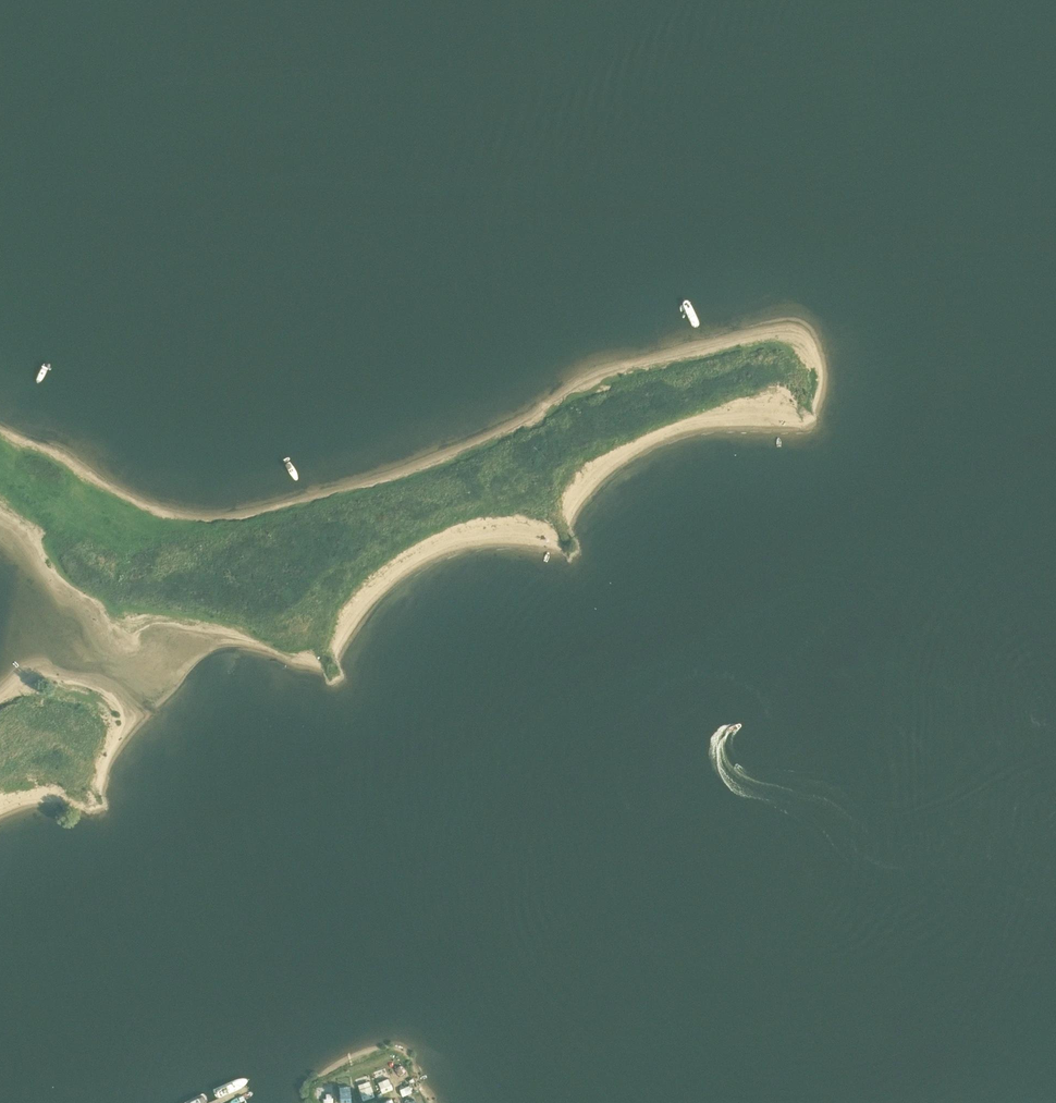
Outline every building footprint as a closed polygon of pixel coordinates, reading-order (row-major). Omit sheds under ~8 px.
[(401,1082),(413,1077),(411,1072),(399,1077),(401,1082)] [(330,1102),(332,1102),(344,1100),(342,1088),(328,1091),(330,1102)]
